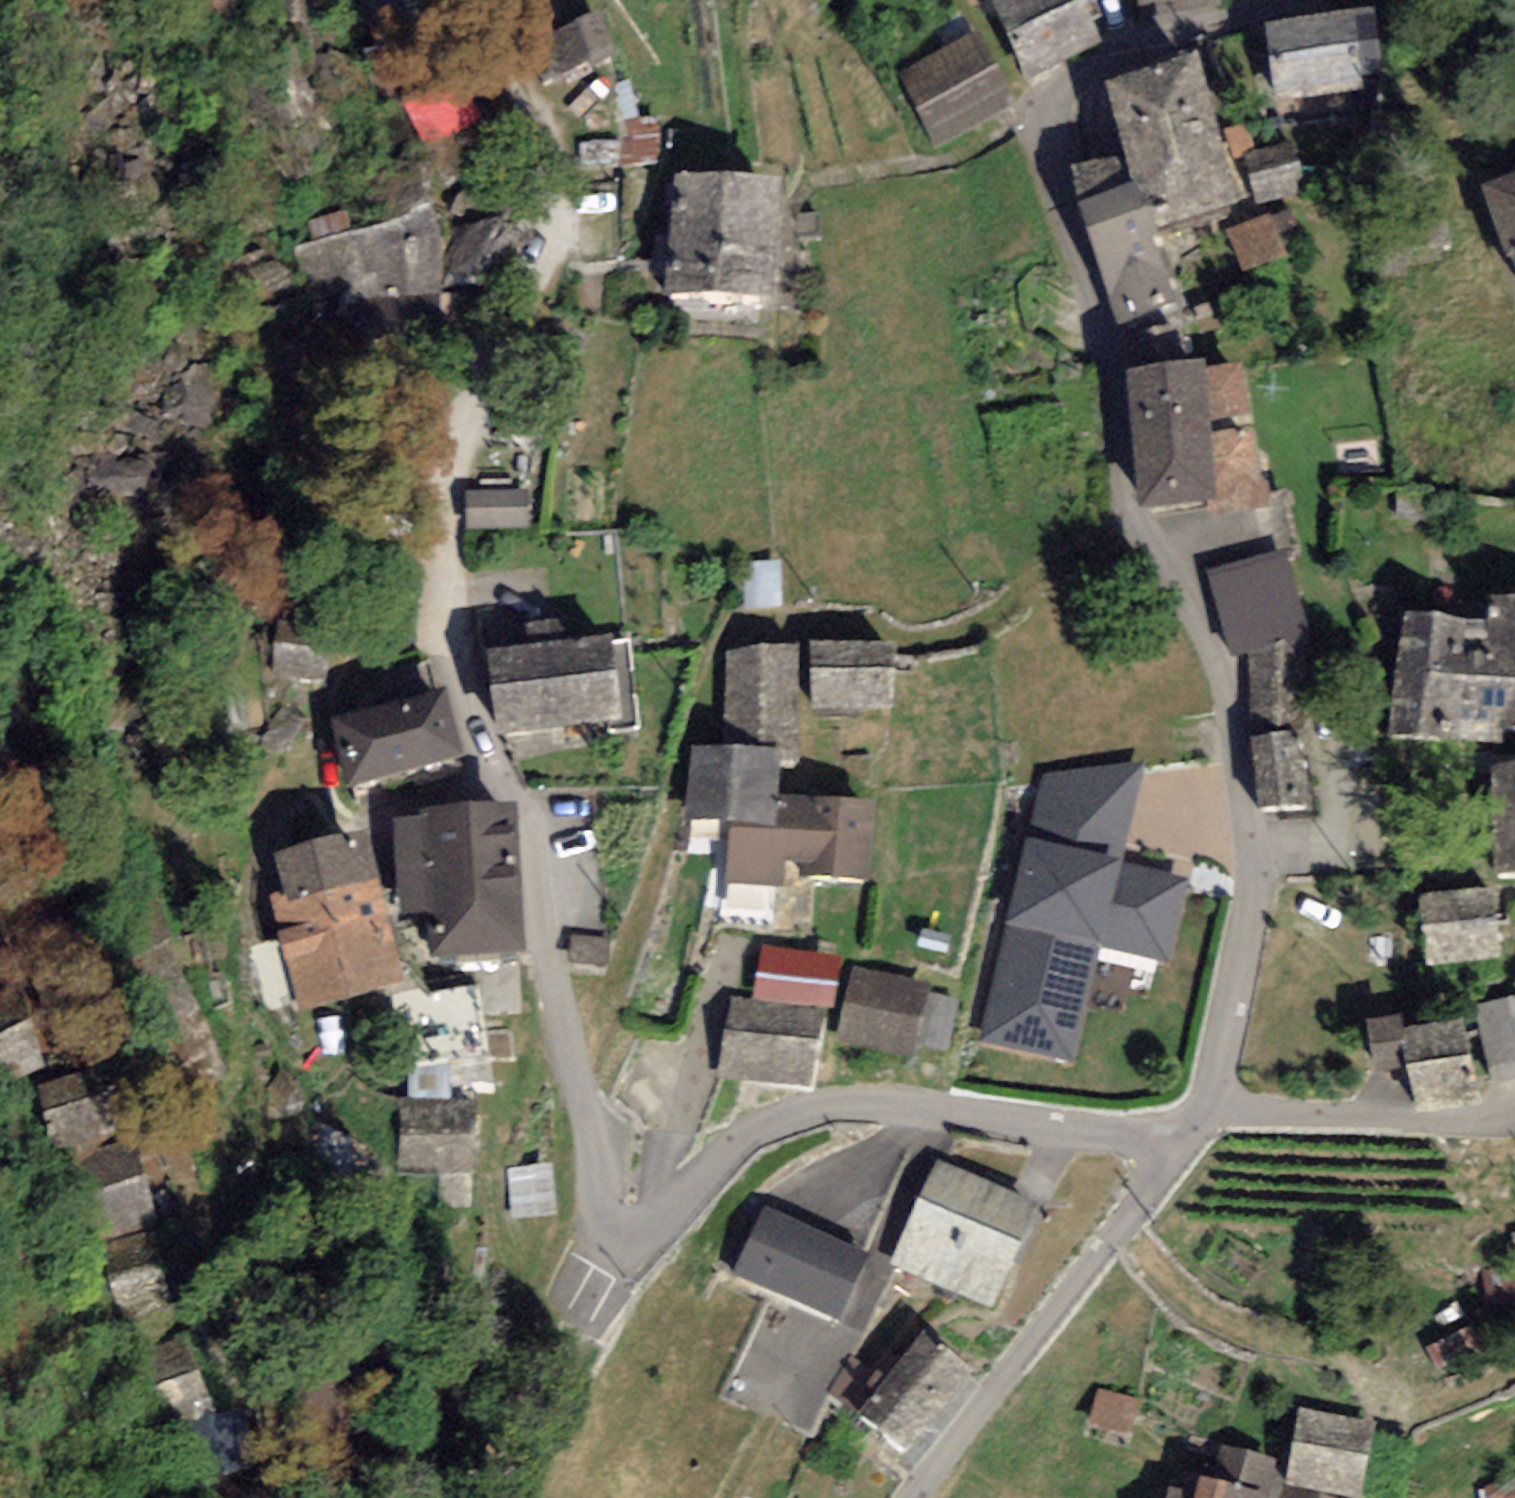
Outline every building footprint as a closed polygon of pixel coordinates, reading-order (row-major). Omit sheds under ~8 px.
[(372,33),(446,8),(443,0),(360,0),(372,33)] [(1029,81),(1101,50),(1080,0),(995,0),(1029,81)] [(1138,19),(1217,9),(1216,0),(1135,0),(1138,19)] [(1373,18),(1267,36),(1280,112),(1386,94),(1373,18)] [(614,58),(597,19),(538,44),(555,84),(614,58)] [(976,37),(902,76),(941,151),(1016,112),(976,37)] [(420,40),(358,52),(368,101),(430,89),(420,40)] [(1196,63),(1103,96),(1138,197),(1082,217),(1122,330),(1189,306),(1166,240),(1248,212),(1196,63)] [(477,126),(458,86),(403,111),(421,151),(477,126)] [(784,194),(674,186),(665,303),(775,311),(784,194)] [(1487,198),(1514,271),(1514,187),(1487,198)] [(439,296),(431,213),(326,243),(345,356),(426,345),(439,296)] [(1246,374),(1132,389),(1150,517),(1264,501),(1246,374)] [(528,493),(465,492),(465,530),(528,530),(528,493)] [(1286,556),(1212,576),(1236,662),(1309,641),(1286,556)] [(1410,626),(1405,738),(1514,743),(1514,604),(1483,602),(1482,629),(1410,626)] [(326,687),(332,635),(273,628),(267,681),(326,687)] [(623,727),(612,645),(489,663),(501,744),(623,727)] [(711,755),(691,757),(686,825),(719,829),(712,929),(775,934),(779,869),(797,870),(796,881),(856,885),(861,820),(772,813),(776,763),(794,764),(802,648),(727,655),(711,755)] [(894,656),(815,649),(810,711),(888,718),(894,656)] [(1251,664),(1252,729),(1299,728),(1298,663),(1251,664)] [(449,699),(330,727),(347,797),(466,769),(449,699)] [(1303,740),(1254,744),(1260,818),(1309,813),(1303,740)] [(1493,773),(1495,883),(1514,883),(1514,773),(1493,773)] [(525,963),(515,813),(416,819),(425,970),(525,963)] [(1128,842),(1032,819),(978,1043),(1074,1067),(1102,953),(1170,970),(1191,883),(1122,866),(1128,842)] [(259,873),(300,1019),(403,990),(362,845),(259,873)] [(1489,889),(1418,899),(1427,967),(1498,957),(1489,889)] [(841,963),(762,952),(755,1002),(728,998),(716,1081),(811,1095),(823,1015),(833,1016),(841,963)] [(932,987),(852,969),(836,1041),(915,1060),(932,987)] [(495,1089),(478,995),(404,1008),(421,1102),(495,1089)] [(42,1074),(19,999),(0,1005),(0,1087),(42,1074)] [(1495,1072),(1514,1069),(1514,1001),(1483,1007),(1495,1072)] [(1463,1029),(1399,1041),(1413,1112),(1477,1100),(1463,1029)] [(107,1070),(33,1086),(47,1152),(121,1136),(107,1070)] [(477,1107),(402,1100),(393,1200),(468,1207),(477,1107)] [(98,1240),(157,1227),(140,1151),(81,1164),(98,1240)] [(1038,1210),(934,1165),(889,1269),(992,1314),(1038,1210)] [(869,1262),(764,1213),(733,1280),(838,1328),(869,1262)] [(215,1410),(190,1333),(130,1352),(155,1429),(215,1410)] [(973,1385),(922,1342),(850,1428),(900,1471),(973,1385)] [(1140,1404),(1097,1391),(1087,1427),(1130,1439),(1140,1404)] [(245,1412),(191,1426),(205,1483),(259,1470),(245,1412)] [(1297,1414),(1283,1489),(1333,1497),(1359,1497),(1372,1428),(1297,1414)] [(1273,1465),(1213,1451),(1205,1486),(1196,1484),(1192,1497),(1265,1497),(1273,1465)]
